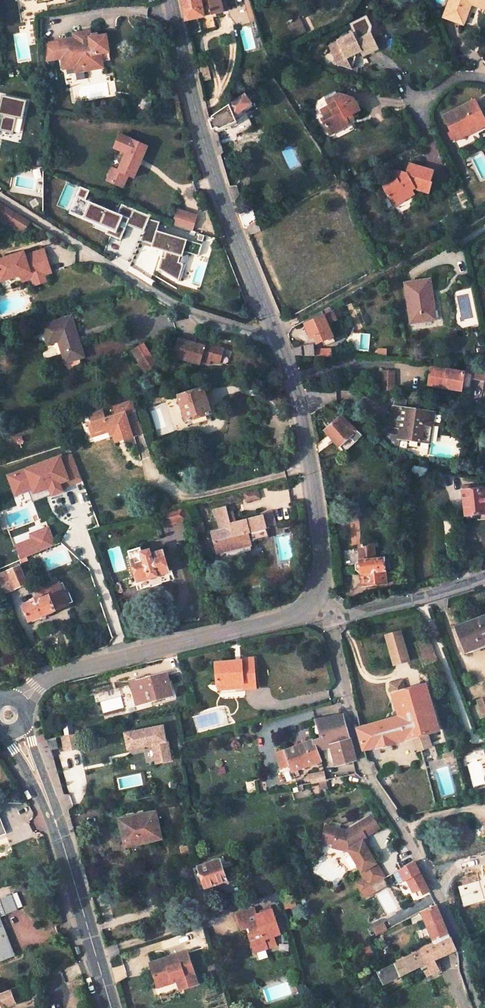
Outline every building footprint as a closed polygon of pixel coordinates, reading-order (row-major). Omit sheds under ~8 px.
[(213,14),(223,12),(226,11),(224,0),(181,0),(186,20),(189,33),(216,28),(213,14)] [(444,17),(464,24),(469,8),(468,5),(472,3),(478,1),(484,3),(484,0),(450,0),(444,17)] [(300,20),(295,22),(301,33),(306,30),(300,20)] [(74,38),(58,40),(59,41),(61,59),(63,69),(73,68),(73,66),(84,64),(85,71),(104,69),(103,63),(111,62),(108,36),(99,37),(99,34),(92,35),(83,36),(82,32),(73,33),(74,38)] [(353,36),(329,48),(339,66),(351,71),(355,59),(354,56),(360,53),(362,58),(378,50),(371,37),(356,43),(353,36)] [(44,43),(46,61),(61,59),(59,41),(44,43)] [(73,66),(73,68),(74,73),(85,71),(84,64),(73,66)] [(335,94),(325,99),(317,103),(320,110),(317,112),(324,125),(342,115),(341,111),(347,108),(354,105),(347,93),(337,90),(334,91),(335,94)] [(230,124),(236,122),(233,115),(238,113),(251,104),(244,94),(208,118),(212,129),(216,127),(217,130),(225,127),(226,130),(232,127),(230,124)] [(0,107),(0,115),(3,115),(0,129),(0,130),(13,133),(17,118),(23,120),(27,101),(3,95),(0,107)] [(446,117),(457,139),(473,130),(475,136),(484,131),(484,114),(478,100),(446,117)] [(325,128),(344,118),(342,115),(324,125),(325,128)] [(148,146),(121,134),(115,147),(127,152),(119,170),(113,167),(108,179),(123,186),(128,174),(134,177),(148,146)] [(433,173),(413,167),(409,177),(405,179),(395,175),(392,185),(384,188),(389,199),(392,208),(402,203),(400,198),(412,192),(415,191),(426,194),(430,196),(434,185),(430,183),(433,173)] [(122,204),(118,214),(86,200),(90,191),(80,187),(70,212),(71,212),(71,214),(94,224),(92,227),(107,233),(106,234),(121,240),(127,225),(144,232),(149,219),(150,216),(122,204)] [(402,203),(415,197),(412,192),(400,198),(402,203)] [(392,208),(389,199),(382,202),(385,211),(392,208)] [(23,231),(29,220),(0,203),(0,218),(23,231)] [(178,210),(174,225),(193,231),(197,216),(178,210)] [(253,212),(241,217),(245,228),(248,226),(258,222),(253,212)] [(149,219),(144,232),(142,237),(153,242),(160,226),(161,224),(149,219)] [(258,222),(248,226),(251,235),(261,230),(258,222)] [(153,242),(142,237),(140,241),(167,252),(177,234),(160,226),(153,242)] [(198,256),(202,244),(177,234),(167,252),(170,253),(167,259),(164,258),(159,269),(179,281),(184,264),(179,262),(182,251),(189,253),(198,256)] [(1,281),(21,275),(37,270),(38,276),(45,274),(52,272),(44,249),(26,255),(25,251),(0,259),(0,278),(1,281)] [(184,264),(179,281),(181,282),(189,253),(182,251),(179,262),(184,264)] [(37,270),(21,275),(23,281),(32,278),(35,285),(48,281),(45,274),(38,276),(37,270)] [(429,279),(408,281),(412,322),(424,321),(423,312),(432,311),(429,279)] [(305,324),(311,339),(314,337),(317,343),(333,336),(327,324),(337,319),(333,312),(324,316),(322,310),(303,321),(305,324)] [(433,320),(432,311),(423,312),(424,321),(433,320)] [(70,316),(39,325),(45,345),(56,341),(65,370),(79,366),(76,359),(82,357),(70,316)] [(201,347),(174,342),(171,356),(170,360),(174,361),(197,365),(198,362),(208,363),(208,360),(218,361),(220,347),(201,344),(201,347)] [(313,349),(312,344),(292,348),(295,355),(314,356),(331,356),(331,350),(313,349)] [(148,346),(135,353),(147,374),(162,366),(157,355),(154,357),(148,346)] [(171,356),(167,355),(166,363),(173,364),(174,361),(170,360),(171,356)] [(465,365),(464,371),(472,373),(471,377),(482,380),(484,369),(465,365)] [(447,371),(432,368),(428,385),(460,392),(464,371),(447,368),(447,371)] [(393,371),(383,371),(382,383),(393,383),(393,371)] [(472,373),(464,371),(460,392),(468,393),(471,377),(472,373)] [(202,388),(178,396),(186,421),(210,413),(202,388)] [(102,408),(89,413),(92,423),(95,432),(107,428),(107,431),(109,435),(112,434),(120,431),(123,439),(142,433),(131,399),(111,405),(114,412),(105,416),(102,408)] [(406,410),(392,408),(389,420),(401,422),(400,428),(398,439),(436,446),(439,428),(431,426),(433,413),(407,409),(406,410)] [(341,416),(326,430),(340,446),(357,429),(341,416)] [(88,423),(92,435),(107,431),(107,428),(95,432),(92,423),(88,423)] [(357,429),(340,446),(345,451),(363,434),(357,429)] [(113,434),(115,442),(123,439),(120,431),(112,434),(113,434)] [(28,488),(33,487),(35,491),(51,485),(54,493),(63,490),(61,487),(82,479),(73,454),(61,458),(60,456),(9,475),(16,493),(28,488)] [(410,474),(425,477),(427,466),(412,463),(410,474)] [(33,487),(28,488),(33,501),(54,493),(51,485),(35,491),(33,487)] [(463,488),(466,515),(484,513),(484,489),(470,490),(470,487),(463,488)] [(258,489),(245,493),(247,501),(261,497),(258,489)] [(227,505),(214,508),(216,518),(218,518),(221,529),(211,531),(214,542),(221,541),(224,553),(253,545),(252,541),(254,540),(252,534),(250,534),(249,532),(267,527),(266,526),(276,524),(272,509),(261,512),(262,514),(232,522),(227,505)] [(183,508),(159,515),(163,528),(186,521),(183,508)] [(27,557),(55,545),(47,527),(30,534),(32,539),(17,546),(22,559),(27,557)] [(269,536),(267,527),(249,532),(250,534),(252,534),(254,540),(269,536)] [(221,541),(214,542),(218,554),(224,553),(221,541)] [(361,561),(360,561),(360,562),(359,562),(356,565),(357,570),(359,572),(361,572),(361,573),(365,573),(366,586),(387,584),(385,559),(376,560),(375,547),(371,544),(363,545),(360,549),(361,561)] [(143,549),(130,553),(139,581),(169,572),(163,550),(158,552),(156,548),(144,552),(143,549)] [(20,567),(0,576),(0,578),(6,593),(27,584),(20,567)] [(34,603),(25,608),(31,622),(57,610),(69,604),(60,583),(38,592),(40,597),(33,600),(34,603)] [(455,627),(463,652),(484,644),(484,616),(455,627)] [(398,631),(384,636),(393,665),(408,661),(398,631)] [(428,638),(416,643),(424,667),(437,662),(428,638)] [(239,661),(213,663),(215,685),(241,683),(241,689),(253,688),(252,658),(239,659),(239,661)] [(142,678),(129,681),(136,705),(167,697),(164,686),(168,685),(165,674),(142,680),(142,678)] [(402,683),(389,687),(397,718),(386,721),(386,723),(371,727),(370,725),(359,728),(356,729),(363,750),(375,746),(375,747),(395,742),(394,741),(413,736),(426,732),(437,729),(424,685),(404,691),(402,683)] [(331,747),(336,765),(355,760),(348,737),(342,716),(313,720),(316,738),(311,740),(315,752),(319,750),(331,747)] [(163,739),(160,726),(122,734),(125,750),(145,746),(144,743),(149,742),(153,761),(168,758),(164,739),(163,739)] [(426,732),(413,736),(416,749),(420,748),(431,745),(426,732)] [(80,733),(65,736),(68,751),(83,748),(80,733)] [(49,751),(57,749),(55,738),(44,741),(49,751)] [(311,740),(283,751),(289,765),(292,772),(296,770),(319,761),(315,752),(311,740)] [(289,765),(283,751),(274,754),(275,754),(280,768),(289,765)] [(453,751),(443,754),(445,761),(455,759),(453,751)] [(319,781),(322,780),(323,780),(321,770),(307,773),(308,776),(309,783),(319,781)] [(328,786),(326,779),(323,780),(322,780),(319,781),(321,788),(328,786)] [(119,822),(124,843),(138,840),(138,842),(160,838),(154,813),(143,815),(144,816),(119,822)] [(385,878),(376,863),(362,838),(381,828),(374,815),(348,829),(325,826),(323,841),(335,843),(335,841),(344,843),(343,848),(348,849),(349,849),(361,871),(360,872),(362,875),(353,880),(359,892),(385,878)] [(218,859),(197,866),(204,887),(226,880),(222,869),(232,865),(228,853),(217,856),(218,859)] [(400,870),(407,884),(410,883),(415,893),(421,890),(424,894),(428,892),(413,862),(400,870)] [(372,886),(361,892),(365,899),(375,893),(372,886)] [(15,893),(11,895),(16,909),(21,907),(15,893)] [(0,899),(0,906),(4,915),(17,910),(16,909),(11,895),(0,899)] [(435,906),(421,912),(434,940),(448,934),(435,906)] [(253,926),(255,932),(248,934),(254,952),(267,948),(265,943),(274,940),(273,936),(280,933),(272,909),(256,915),(254,908),(235,914),(241,929),(253,926)] [(384,921),(372,927),(376,935),(388,928),(384,921)] [(12,955),(0,926),(0,960),(12,955)] [(445,955),(456,950),(451,938),(419,952),(427,969),(422,972),(425,978),(438,971),(437,969),(433,960),(445,955)] [(186,951),(149,964),(156,984),(171,979),(175,977),(179,989),(196,984),(186,951)] [(419,952),(379,971),(384,983),(424,964),(419,952)] [(447,960),(445,955),(433,960),(437,969),(441,967),(439,964),(447,960)] [(43,977),(29,982),(35,996),(48,990),(43,977)] [(171,979),(156,984),(157,988),(172,983),(171,979)] [(14,1004),(8,991),(0,994),(0,1007),(3,1007),(14,1004)] [(465,991),(453,995),(457,1007),(471,1007),(465,991)]
